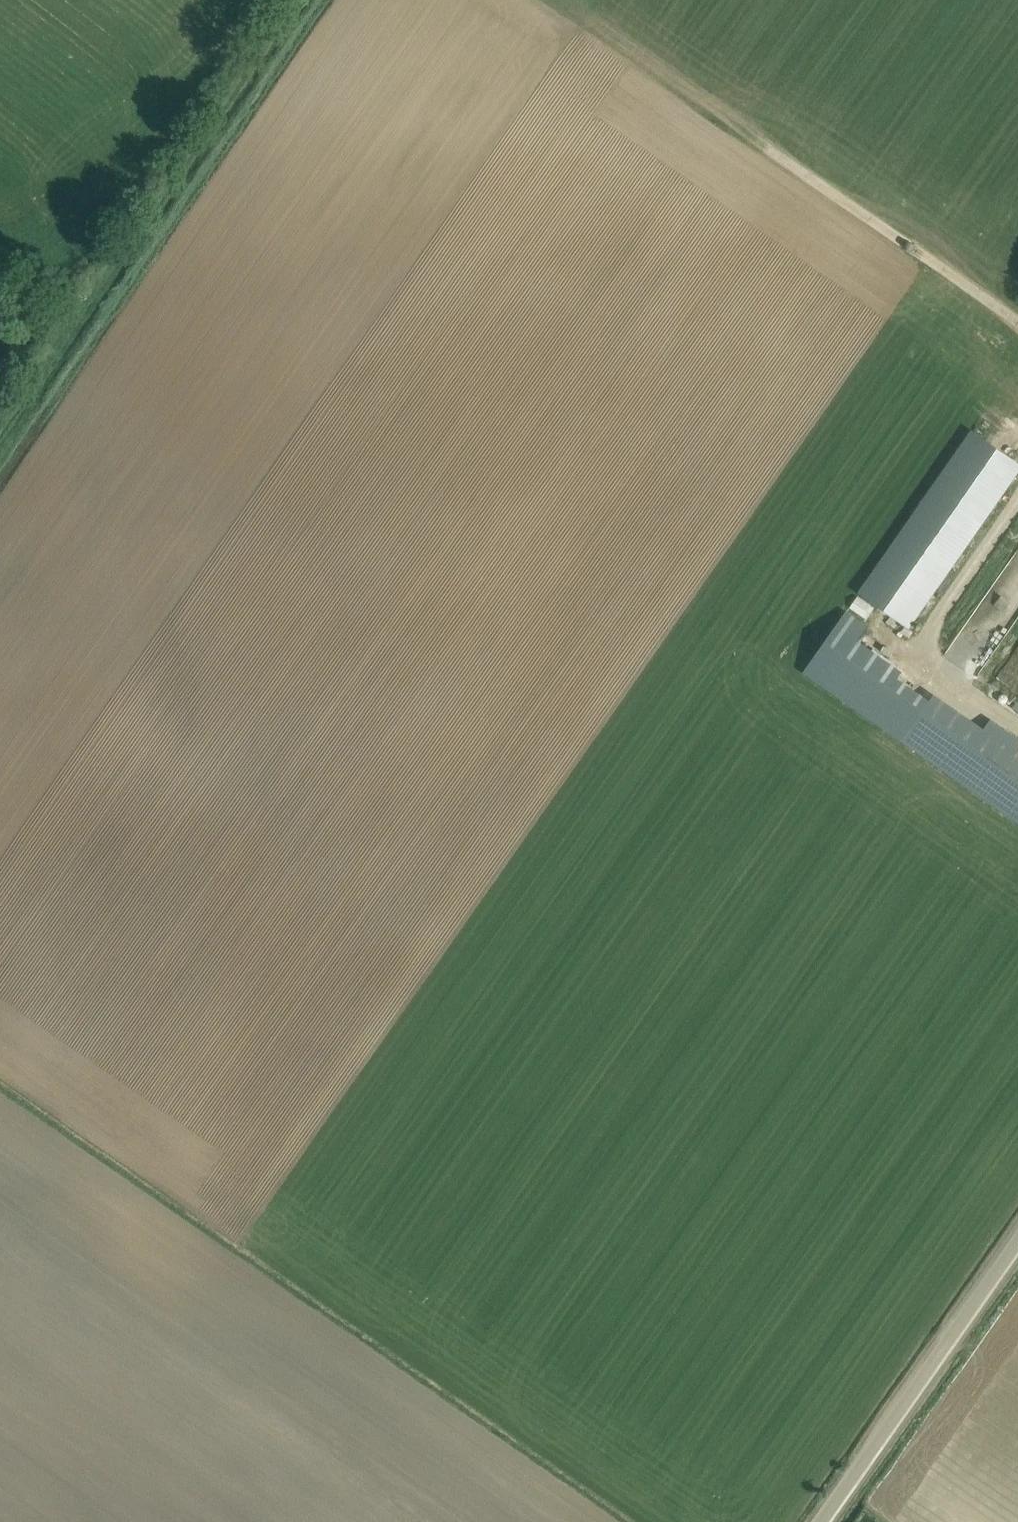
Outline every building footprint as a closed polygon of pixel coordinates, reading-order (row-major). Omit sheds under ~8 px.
[(972,432),(859,593),(907,627),(1017,468),(1017,464),(972,432)] [(1017,821),(1017,753),(997,739),(991,748),(928,704),(902,741),(1017,821)]
